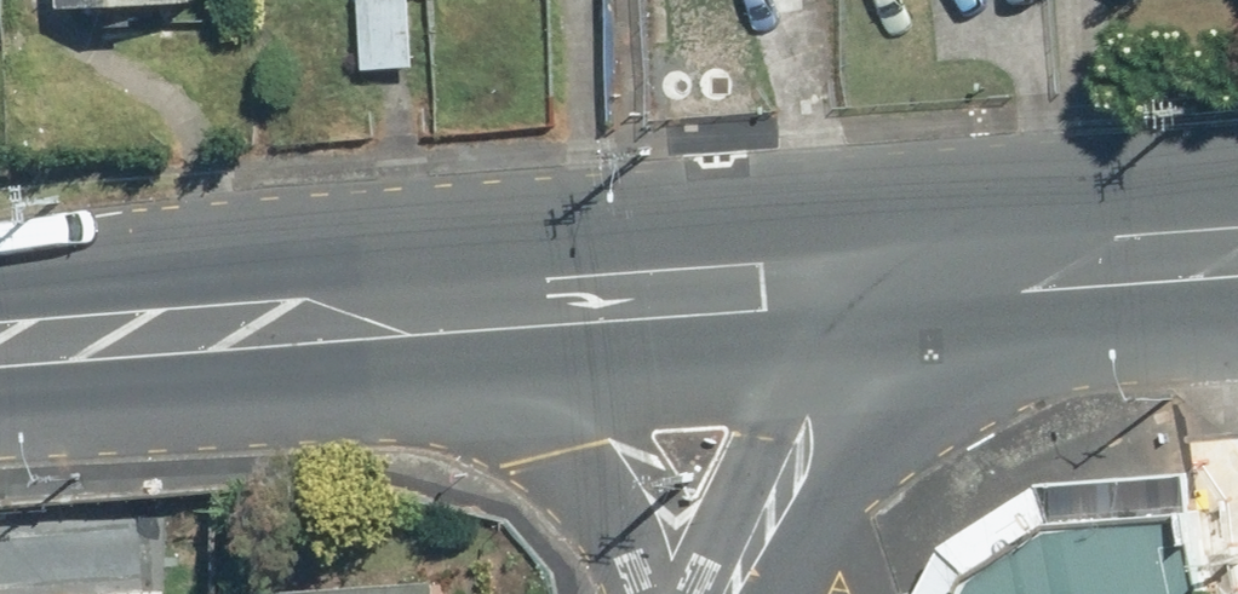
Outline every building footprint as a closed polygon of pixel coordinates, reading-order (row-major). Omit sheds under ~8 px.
[(427,66),(422,0),(372,0),(378,69),(427,66)] [(958,593),(1209,593),(1201,514),(1064,519),(969,572),(958,593)] [(451,578),(277,591),(277,593),(452,593),(451,578)]
